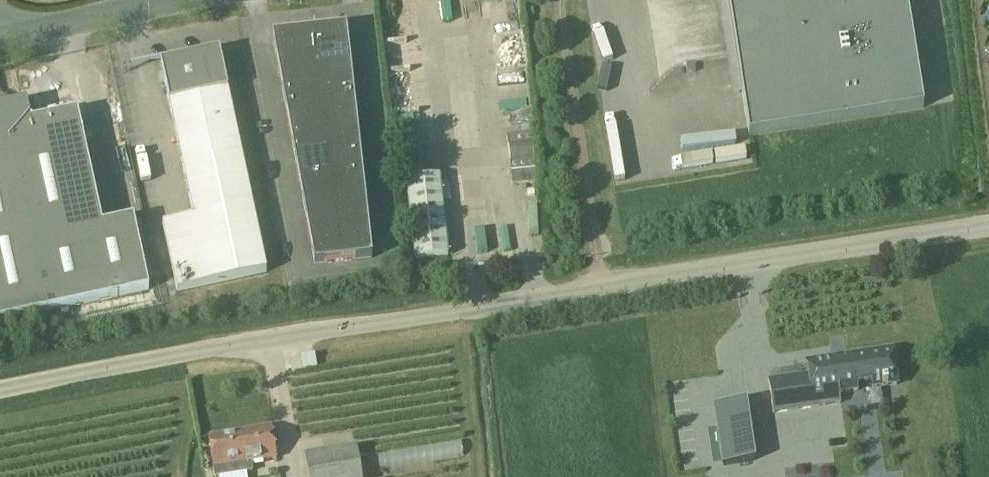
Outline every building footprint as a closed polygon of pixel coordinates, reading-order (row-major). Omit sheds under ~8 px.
[(906,0),(727,0),(748,135),(923,107),(906,0)] [(315,271),(372,265),(346,32),(275,40),(315,271)] [(160,64),(193,218),(162,224),(177,293),(266,274),(219,52),(160,64)] [(26,104),(2,109),(46,313),(148,291),(133,220),(102,227),(77,114),(31,124),(26,104)] [(46,313),(2,109),(0,109),(0,323),(46,313)] [(536,183),(531,134),(506,137),(512,186),(536,183)] [(415,260),(448,256),(439,177),(428,178),(425,148),(403,151),(415,260)] [(806,362),(808,375),(768,381),(773,413),(841,403),(839,393),(857,391),(856,385),(872,383),(873,389),(897,385),(892,349),(806,362)] [(743,402),(714,406),(718,430),(718,432),(745,428),(741,403),(743,403),(743,402)] [(212,469),(250,463),(277,459),(272,427),(207,438),(212,469)] [(357,447),(304,456),(307,476),(361,476),(357,447)]
